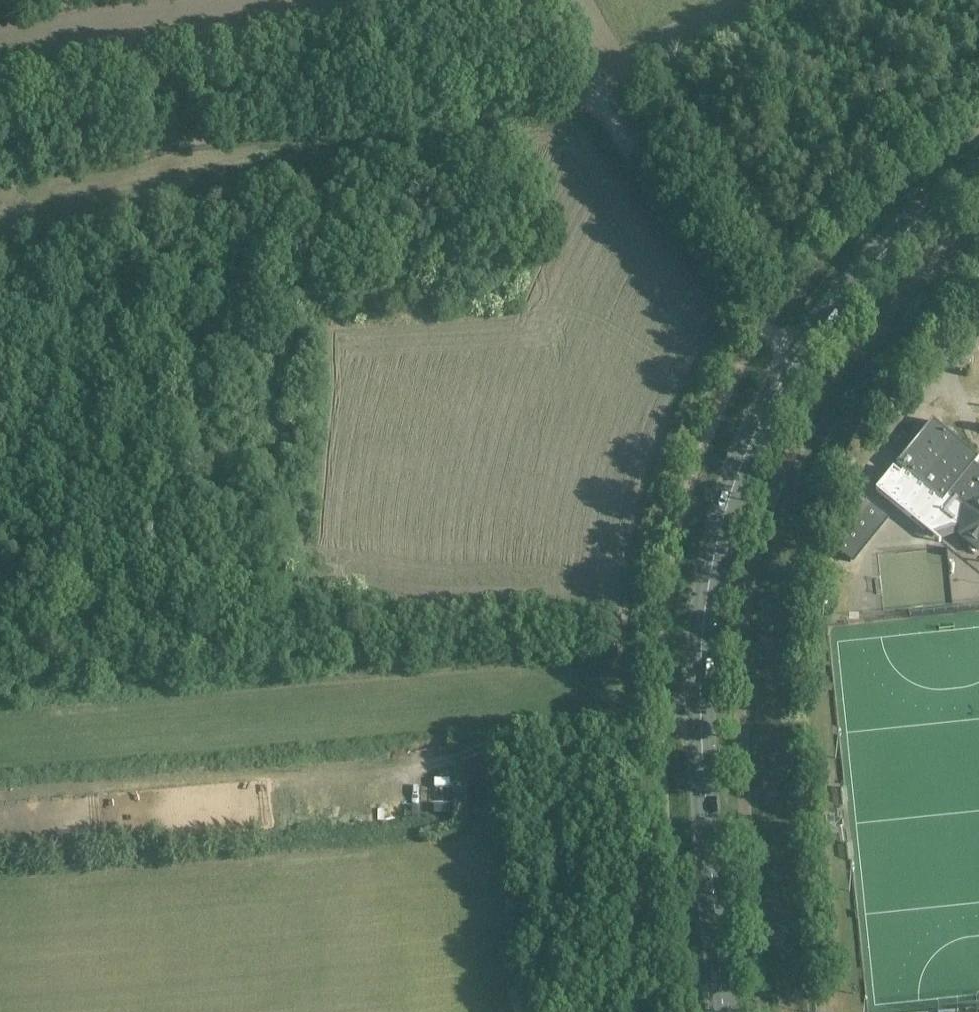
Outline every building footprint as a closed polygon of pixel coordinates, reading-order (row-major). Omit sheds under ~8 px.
[(875,490),(932,536),(963,524),(961,534),(978,548),(978,468),(974,464),(978,458),(978,457),(933,420),(896,464),(903,470),(901,474),(893,468),(875,490)] [(841,584),(855,586),(858,568),(845,565),(841,584)]
